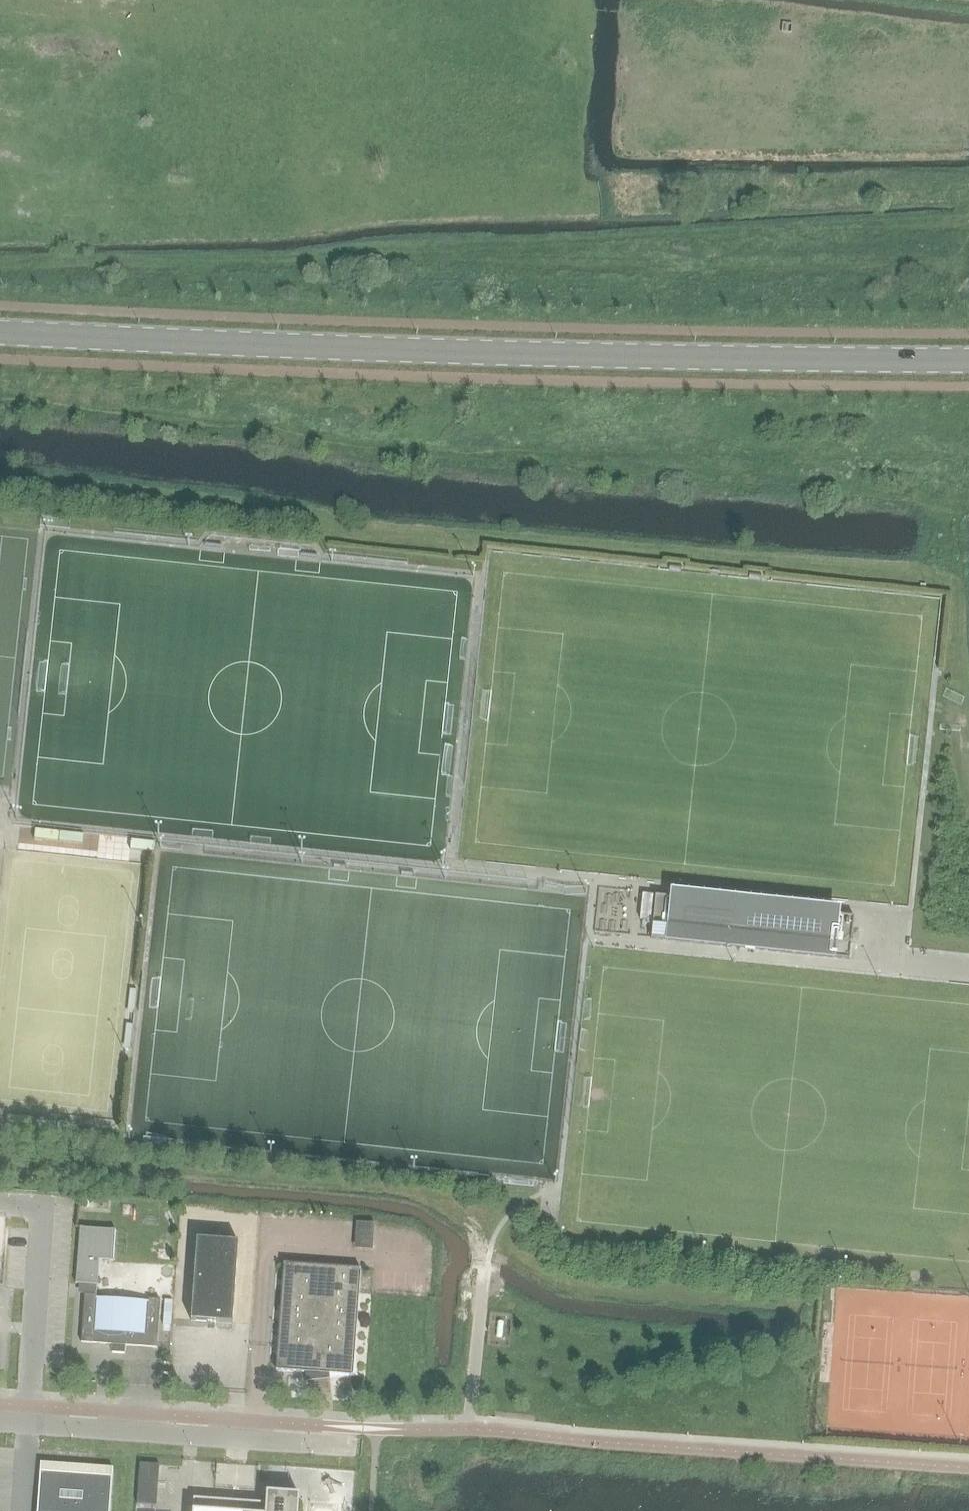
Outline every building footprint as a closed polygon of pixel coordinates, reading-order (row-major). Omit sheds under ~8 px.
[(854,917),(655,896),(650,939),(849,960),(854,917)] [(377,1224),(359,1223),(358,1249),(375,1250),(377,1224)] [(79,1227),(75,1284),(97,1285),(99,1260),(113,1261),(115,1230),(79,1227)] [(196,1239),(190,1321),(232,1324),(238,1242),(196,1239)] [(283,1263),(275,1370),(353,1376),(360,1269),(283,1263)] [(125,1346),(156,1348),(160,1300),(148,1299),(148,1302),(96,1298),(96,1295),(84,1295),(81,1342),(112,1345),(111,1353),(124,1354),(125,1346)] [(156,1466),(138,1465),(136,1504),(154,1505),(156,1466)] [(37,1510),(109,1510),(112,1477),(40,1472),(37,1510)] [(298,1493),(266,1491),(265,1503),(262,1503),(259,1503),(221,1501),(193,1499),(193,1510),(297,1510),(298,1493)]
